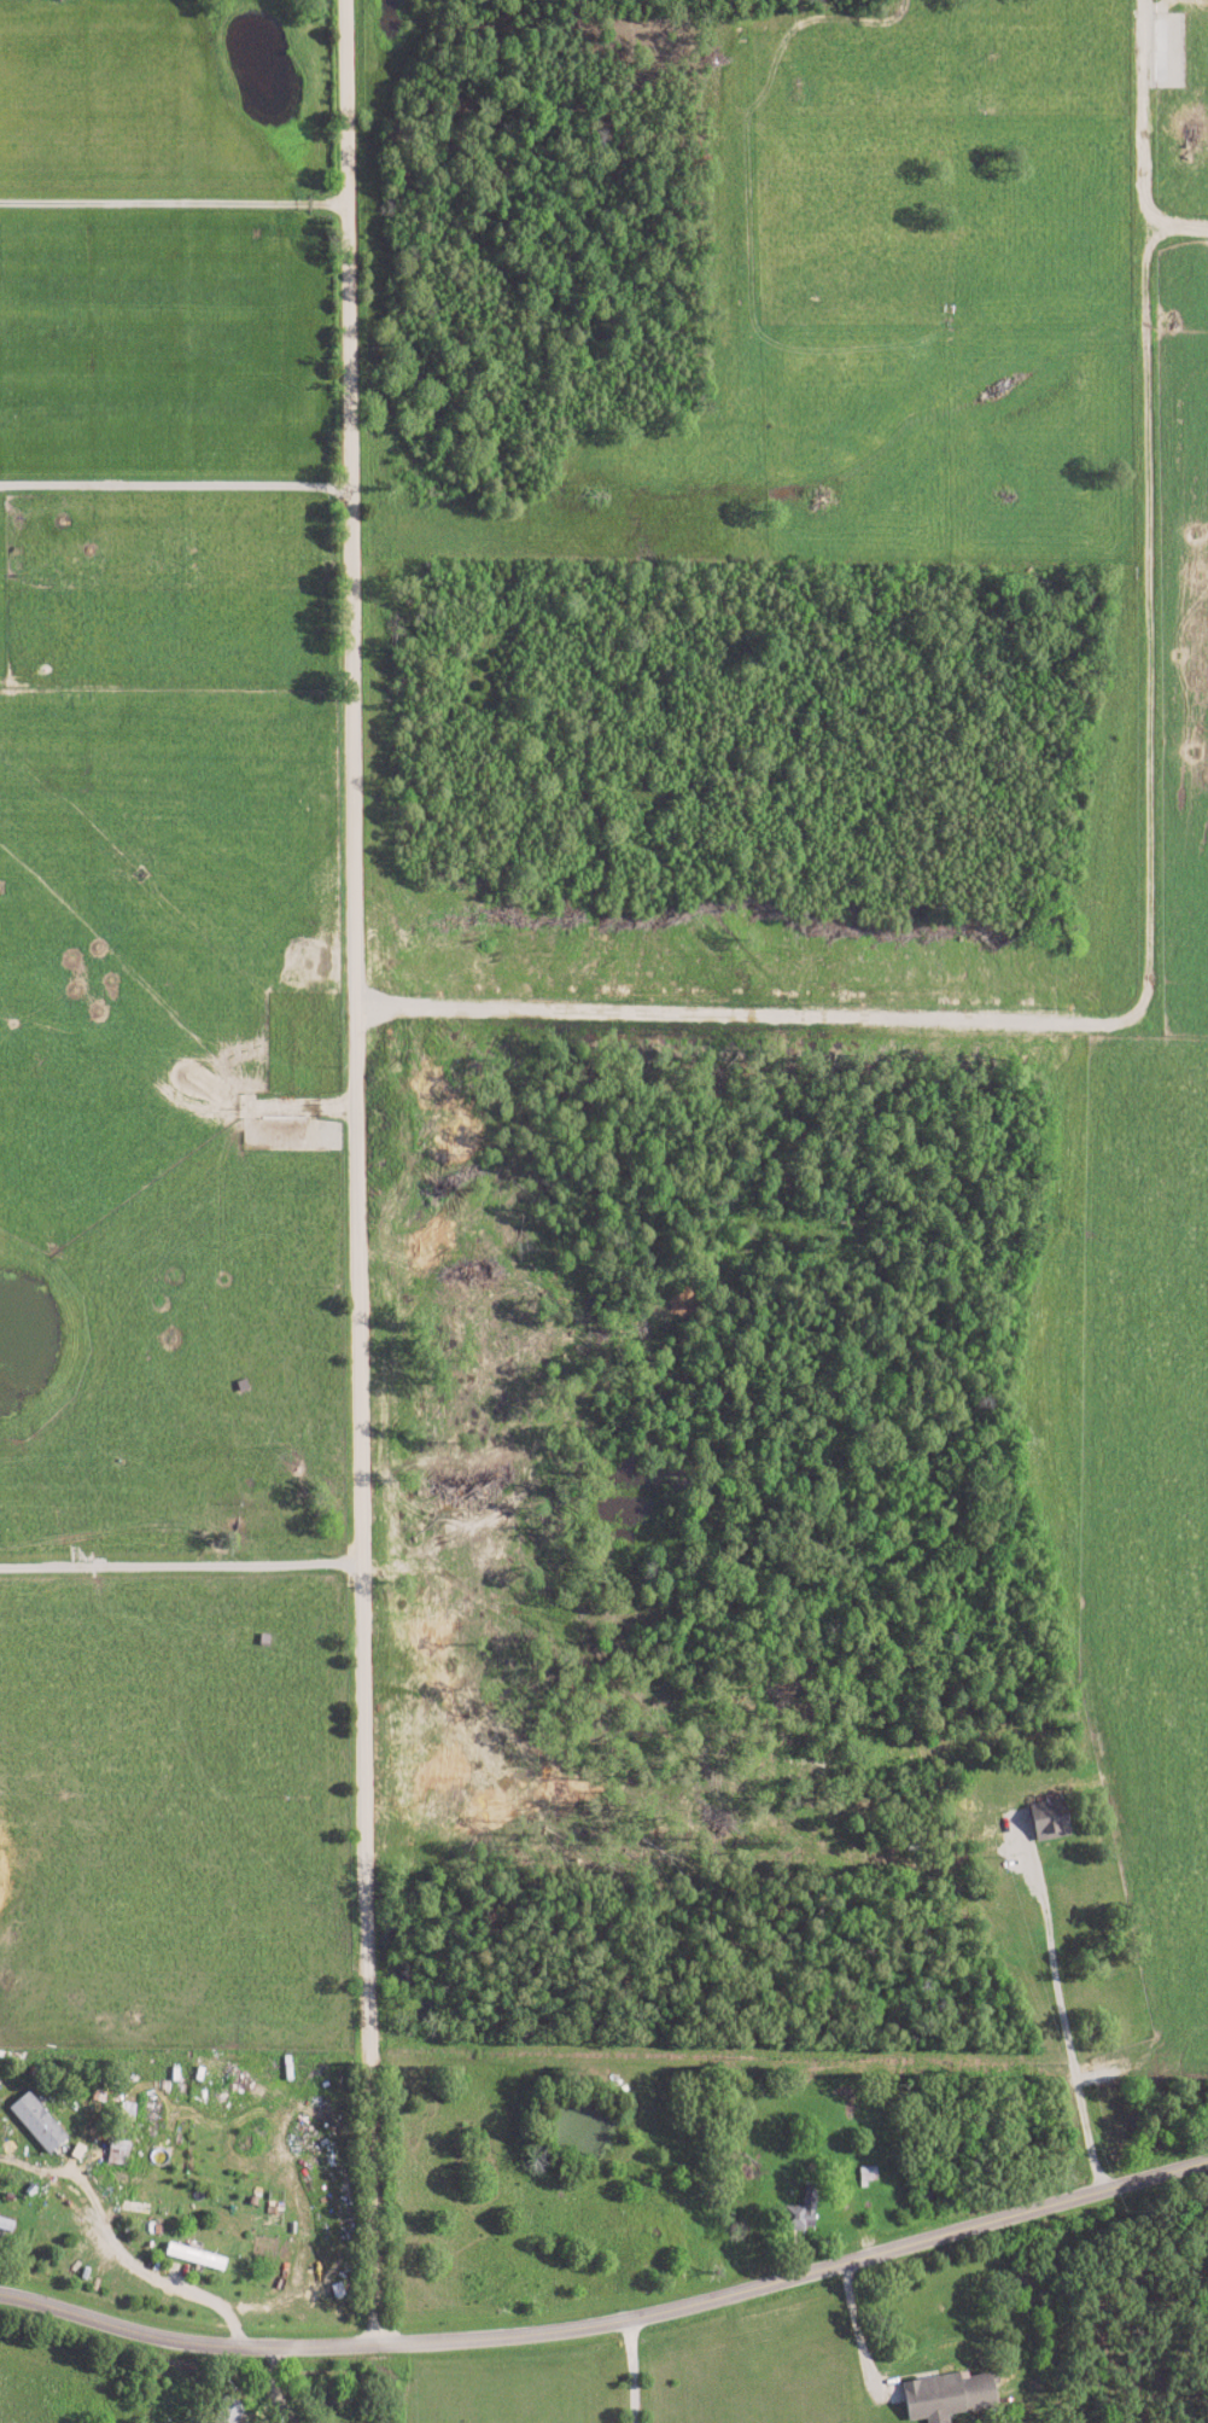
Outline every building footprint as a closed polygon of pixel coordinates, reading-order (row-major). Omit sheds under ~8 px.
[(1035,1842),(1070,1835),(1063,1799),(1028,1805),(1035,1842)] [(6,2110),(48,2155),(67,2137),(26,2092),(6,2110)] [(783,2232),(814,2230),(813,2192),(802,2193),(803,2207),(782,2207),(783,2232)] [(14,2223),(0,2218),(0,2230),(11,2234),(14,2223)] [(163,2256),(223,2272),(226,2260),(167,2243),(163,2256)] [(907,2422),(926,2420),(926,2422),(949,2422),(948,2415),(996,2408),(991,2374),(967,2377),(966,2372),(901,2383),(907,2422)]
